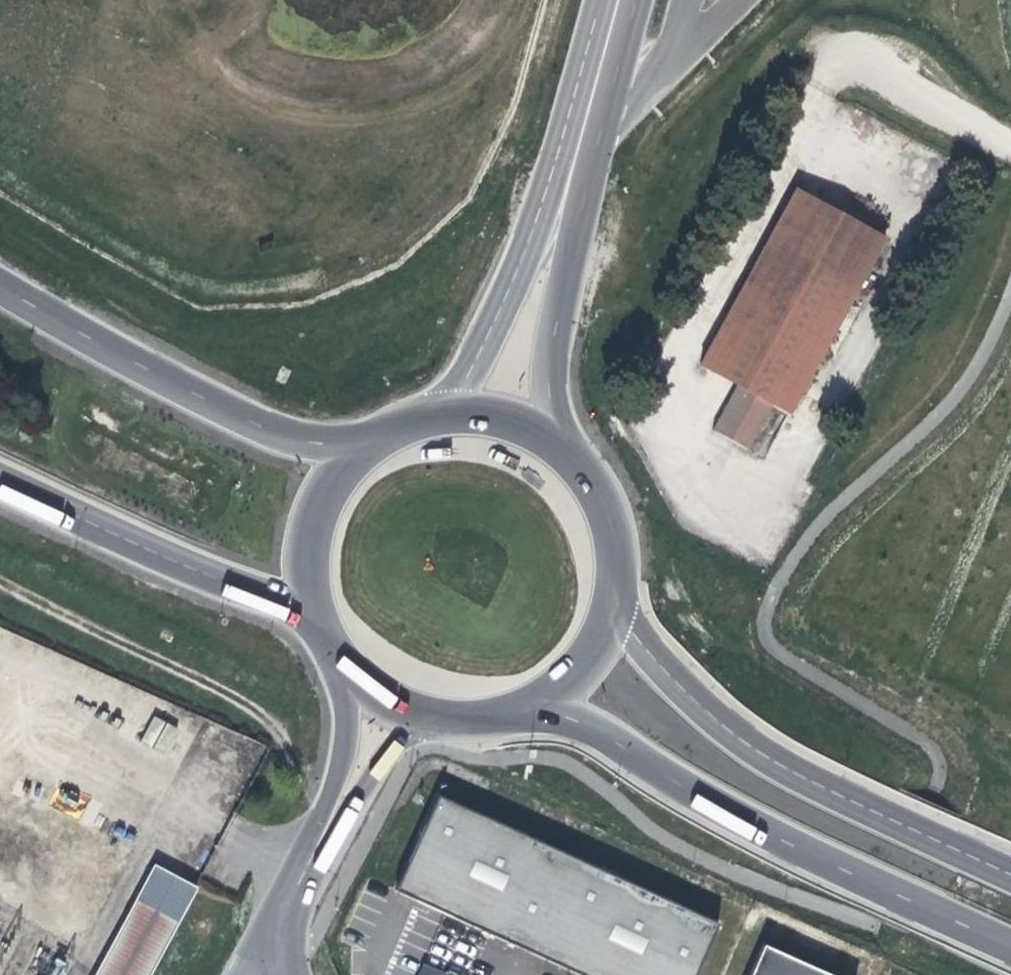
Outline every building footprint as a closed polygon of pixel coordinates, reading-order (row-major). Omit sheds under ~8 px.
[(689,387),(670,426),(707,450),(730,409),(750,420),(847,230),(757,182),(653,369),(689,387)] [(168,753),(177,726),(151,717),(142,744),(168,753)] [(590,870),(427,801),(388,895),(402,901),(426,913),(437,918),(550,965),(566,924),(590,870)] [(590,870),(550,965),(574,974),(682,974),(706,918),(590,870)] [(183,924),(140,903),(103,974),(156,974),(183,924)] [(753,941),(739,974),(834,974),(753,941)] [(419,974),(444,974),(445,972),(421,966),(419,974)]
